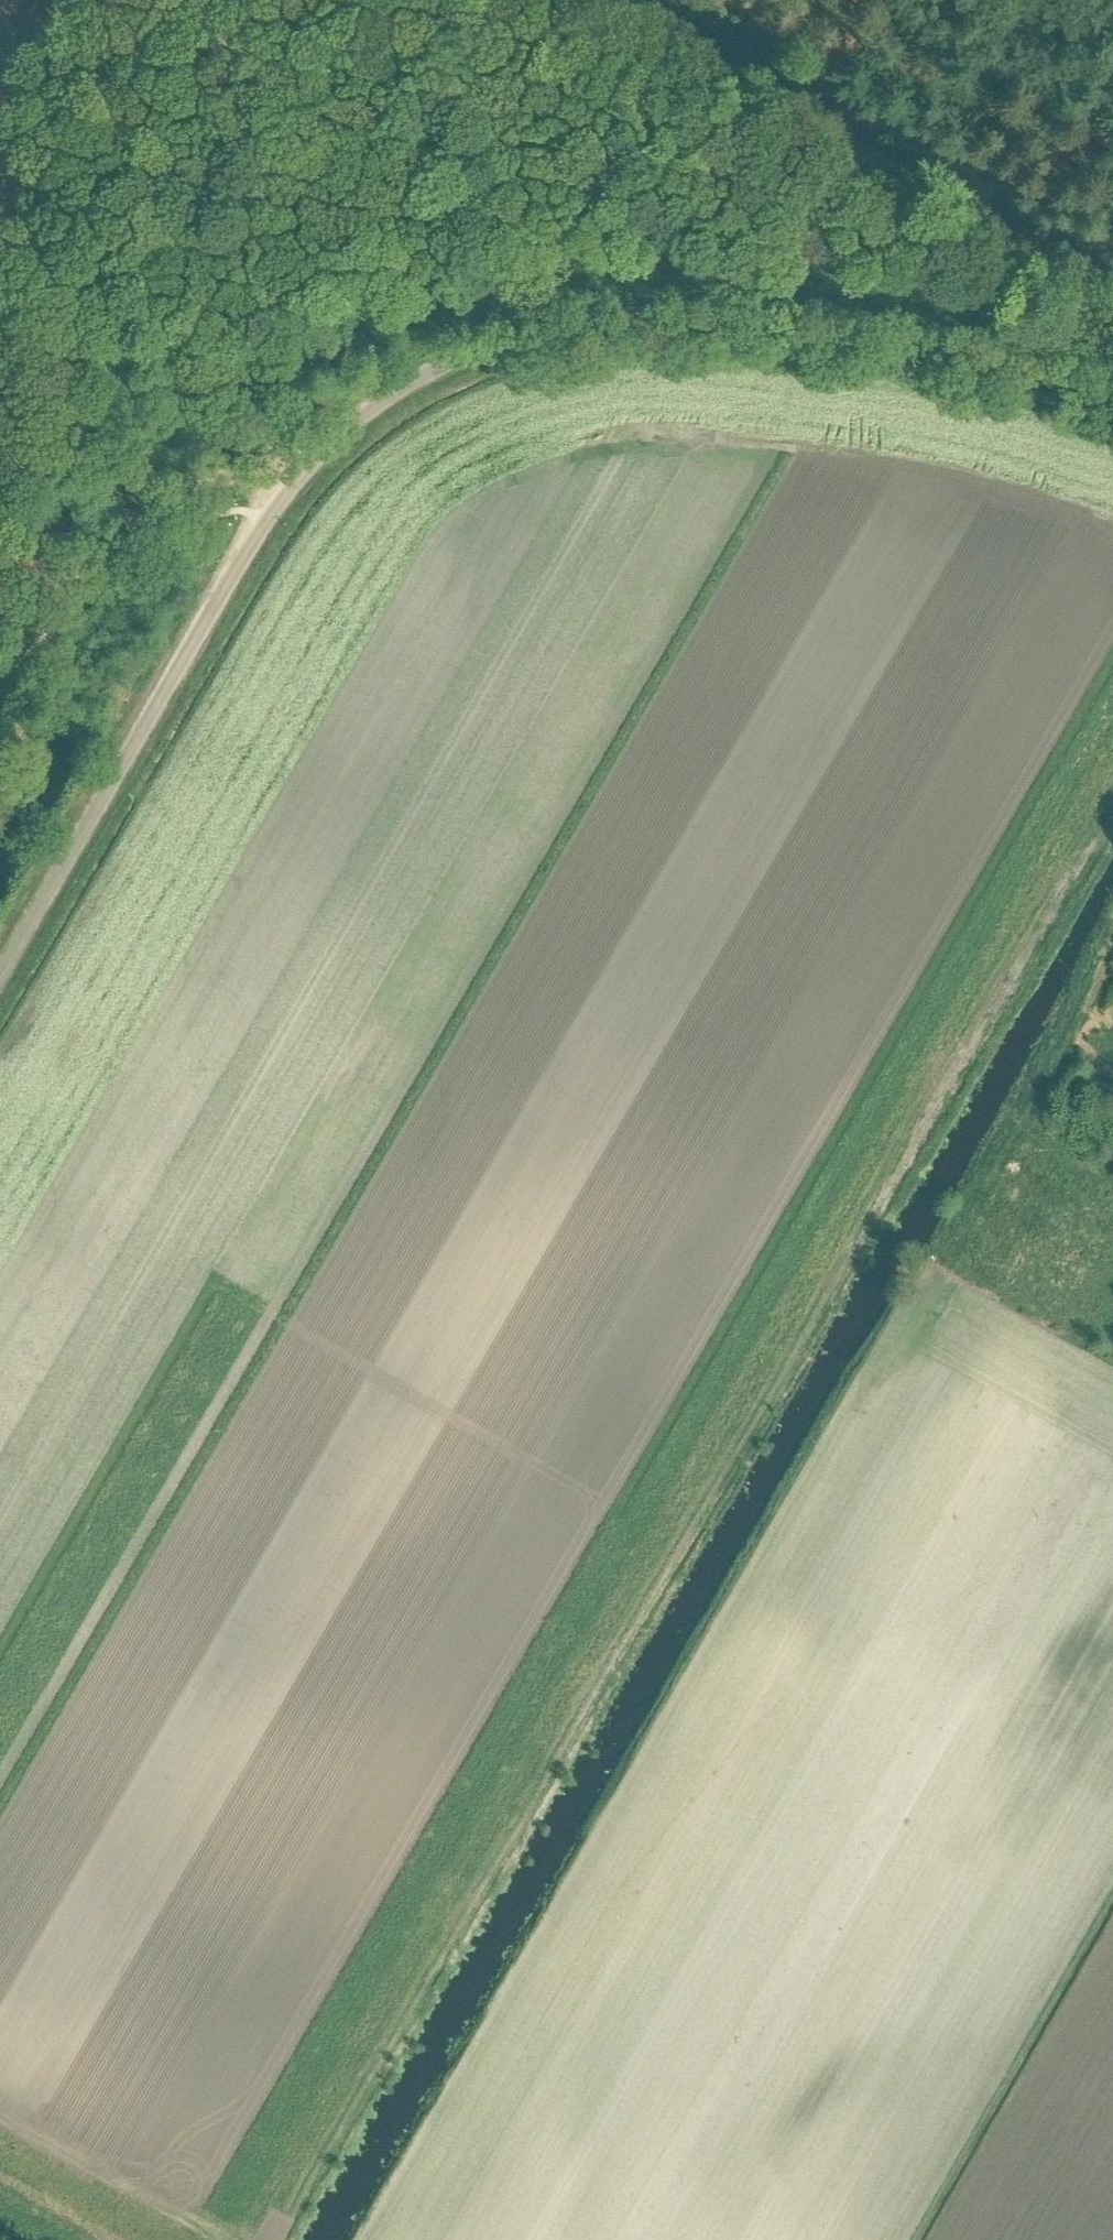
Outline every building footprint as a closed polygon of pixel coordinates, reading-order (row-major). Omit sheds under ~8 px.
[(262,352),(269,338),(254,331),(247,344),(262,352)]
